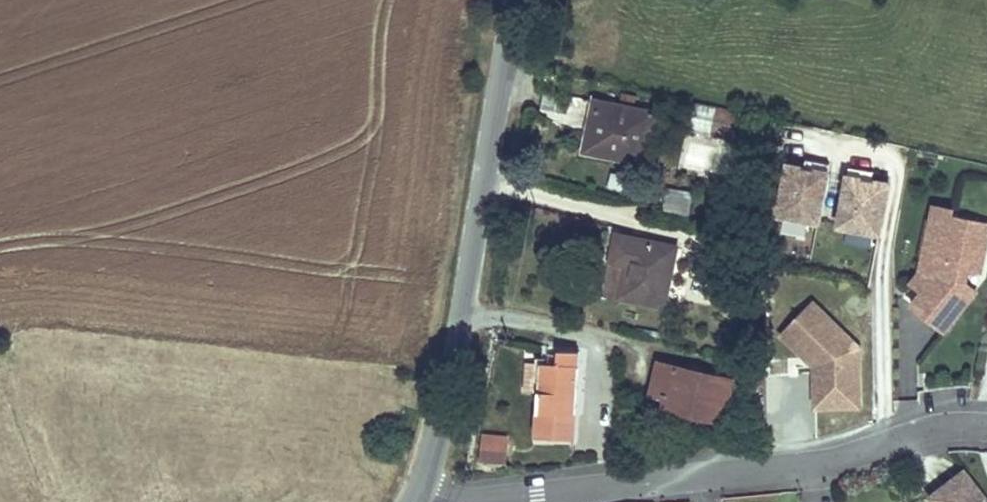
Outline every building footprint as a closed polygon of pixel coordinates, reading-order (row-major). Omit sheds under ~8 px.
[(599,102),(593,101),(581,151),(596,154),(601,121),(596,118),(599,102)] [(655,115),(599,102),(596,118),(601,121),(596,154),(646,165),(655,115)] [(740,112),(714,106),(709,135),(734,140),(740,112)] [(883,235),(896,175),(849,165),(836,225),(883,235)] [(790,168),(779,215),(822,225),(833,178),(790,168)] [(663,212),(689,216),(693,189),(666,185),(663,212)] [(908,314),(970,326),(986,232),(986,214),(928,203),(908,314)] [(675,246),(617,237),(612,262),(625,264),(619,298),(665,306),(675,246)] [(625,264),(612,262),(606,296),(619,298),(625,264)] [(863,407),(862,330),(830,330),(830,302),(803,302),(803,407),(863,407)] [(559,364),(541,363),(540,392),(539,436),(575,439),(579,350),(560,350),(559,364)] [(731,380),(658,361),(650,392),(663,396),(660,407),(722,421),(731,380)] [(541,363),(527,363),(525,390),(540,392),(541,363)] [(479,430),(477,460),(507,462),(509,432),(479,430)] [(936,476),(939,501),(986,501),(986,471),(936,476)]
